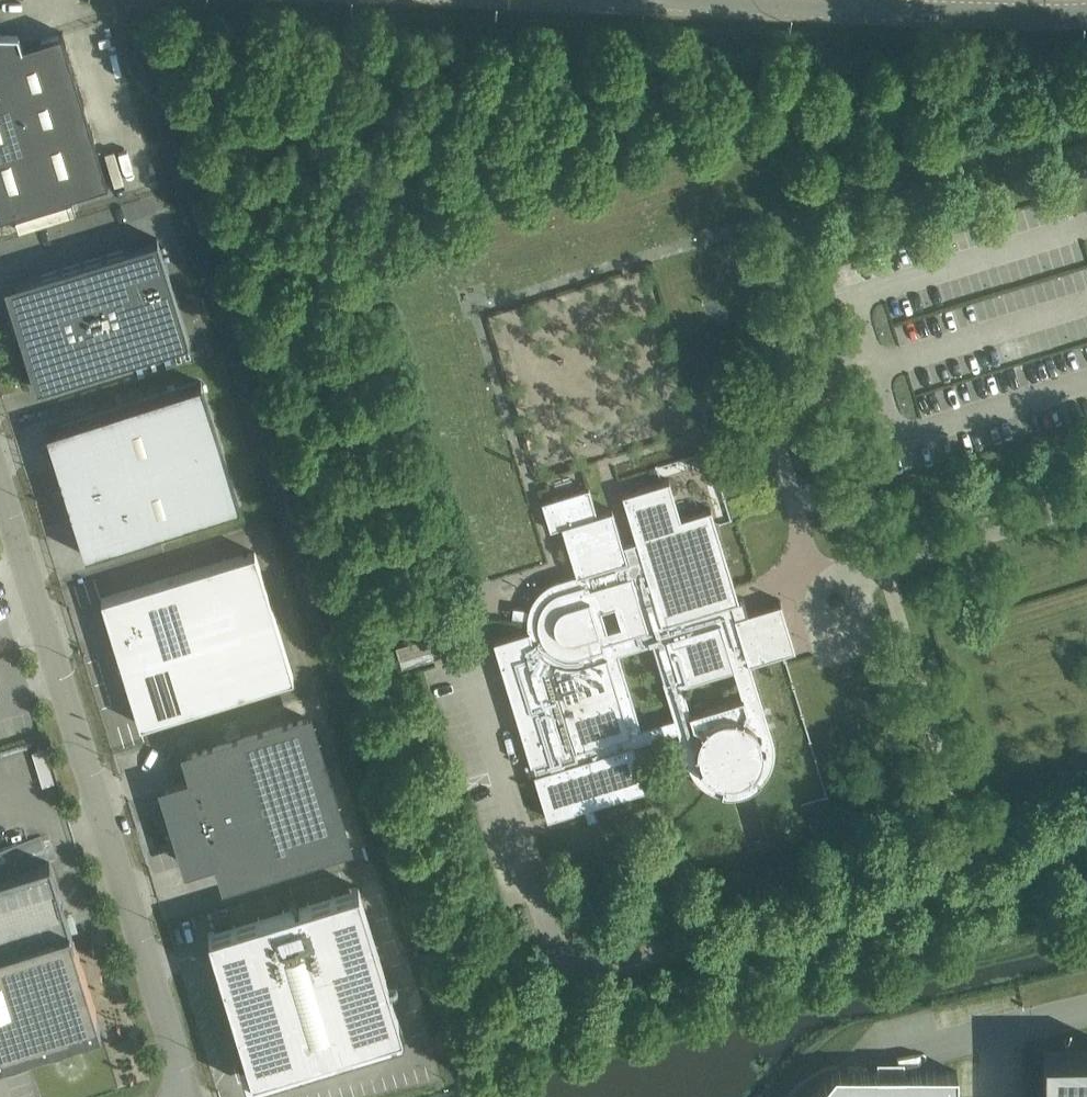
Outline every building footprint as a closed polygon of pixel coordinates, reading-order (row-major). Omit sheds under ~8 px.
[(0,31),(0,214),(108,181),(61,31),(21,44),(18,32),(0,31)] [(189,340),(157,237),(15,281),(30,330),(20,334),(36,387),(189,340)] [(565,354),(539,361),(541,366),(566,359),(565,354)] [(200,381),(58,426),(59,430),(60,430),(97,550),(239,505),(200,381)] [(770,768),(772,762),(774,756),(774,750),(774,744),(772,737),(749,662),(784,651),(795,648),(780,601),(736,614),(732,601),(739,599),(710,507),(680,516),(669,478),(621,492),(635,538),(622,542),(612,508),(597,512),(588,486),(541,500),(550,529),(561,525),(576,572),(552,580),(546,583),(541,587),(537,592),(533,597),(530,603),(528,609),(527,616),(526,622),(527,629),(493,639),(530,762),(532,761),(535,771),(533,771),(547,817),(647,786),(634,743),(677,729),(687,762),(689,768),(692,774),(696,779),(701,783),(706,787),(711,790),(717,792),(723,793),(729,794),(736,793),(742,792),(748,790),(753,787),(758,783),(763,779),(767,774),(770,768)] [(254,550),(114,594),(125,628),(112,632),(135,708),(148,704),(152,719),(293,676),(254,550)] [(225,880),(346,843),(308,717),(187,754),(195,779),(164,789),(169,804),(165,805),(169,819),(163,821),(164,822),(174,819),(187,864),(217,855),(225,880)] [(13,1012),(21,1037),(47,1030),(96,1014),(41,835),(0,847),(0,1016),(13,1012)] [(208,931),(251,1074),(402,1028),(358,885),(208,931)] [(595,996),(584,999),(587,1010),(598,1007),(595,996)] [(1041,1051),(1041,1096),(1086,1096),(1086,1051),(1041,1051)] [(957,1081),(957,1070),(904,1070),(877,1070),(865,1070),(856,1070),(835,1070),(813,1096),(957,1096),(957,1081)]
